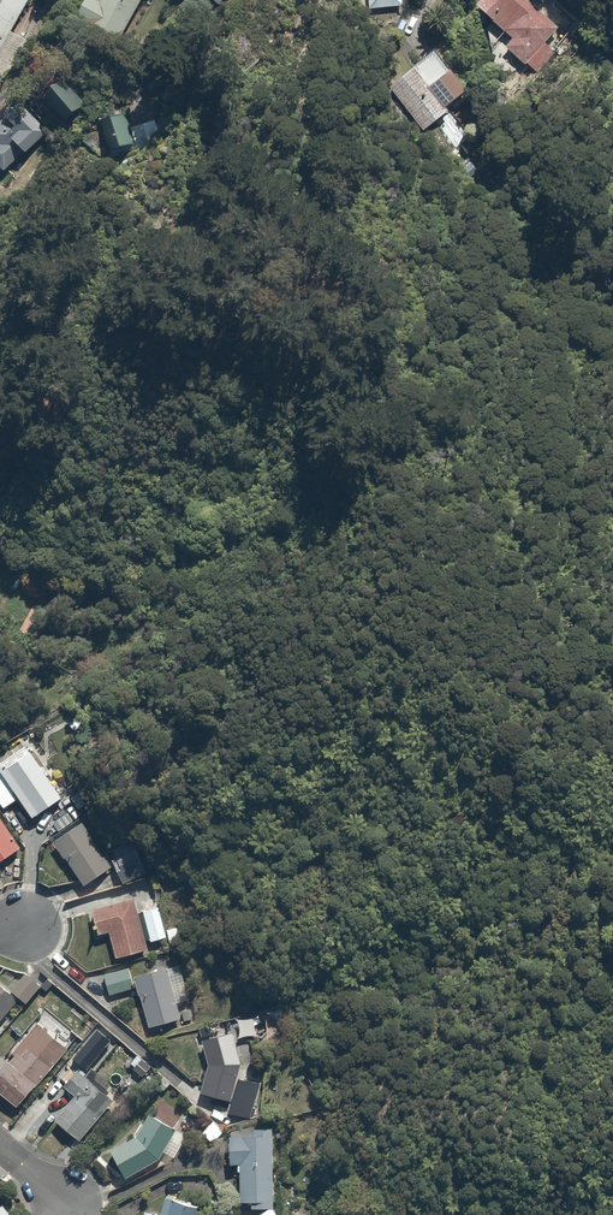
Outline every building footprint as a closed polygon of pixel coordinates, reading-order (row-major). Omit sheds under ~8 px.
[(31,0),(0,0),(0,56),(31,0)] [(78,14),(119,41),(146,0),(100,0),(98,2),(95,0),(87,0),(78,14)] [(370,10),(404,8),(404,0),(370,0),(370,10)] [(505,46),(533,71),(573,26),(543,0),(485,0),(479,7),(513,38),(505,46)] [(417,67),(391,86),(436,150),(467,128),(451,106),(471,91),(456,69),(431,87),(417,67)] [(66,83),(53,93),(73,119),(86,109),(66,83)] [(0,126),(0,167),(3,171),(40,138),(17,111),(0,126)] [(125,111),(97,120),(109,155),(136,146),(125,111)] [(1,774),(20,801),(32,819),(64,798),(28,745),(0,764),(0,772),(1,774)] [(0,775),(0,802),(6,810),(20,801),(1,774),(0,775)] [(19,847),(0,823),(0,862),(19,847)] [(82,824),(53,847),(86,888),(115,866),(82,824)] [(140,847),(115,858),(125,880),(150,869),(140,847)] [(140,899),(91,910),(98,938),(111,935),(116,956),(151,948),(150,941),(143,913),(140,899)] [(163,909),(143,913),(150,941),(167,937),(167,940),(181,937),(179,928),(168,930),(163,909)] [(127,966),(103,973),(110,995),(134,987),(127,966)] [(170,968),(135,977),(147,1026),(183,1017),(170,968)] [(27,971),(11,989),(27,1003),(43,985),(27,971)] [(18,1001),(0,985),(0,1021),(18,1001)] [(69,1049),(38,1024),(0,1071),(0,1093),(20,1110),(69,1049)] [(235,1031),(202,1042),(210,1066),(201,1095),(234,1100),(236,1087),(263,1091),(266,1069),(246,1065),(235,1031)] [(103,1047),(89,1036),(74,1056),(88,1067),(103,1047)] [(113,1099),(80,1072),(66,1090),(75,1097),(56,1121),(80,1140),(113,1099)] [(185,1137),(150,1117),(138,1137),(113,1151),(126,1175),(163,1155),(172,1160),(185,1137)] [(228,1130),(216,1119),(201,1135),(212,1146),(228,1130)] [(273,1208),(275,1128),(247,1128),(246,1138),(233,1137),(232,1166),(242,1166),(241,1207),(273,1208)] [(166,1195),(160,1214),(199,1214),(202,1206),(166,1195)]
